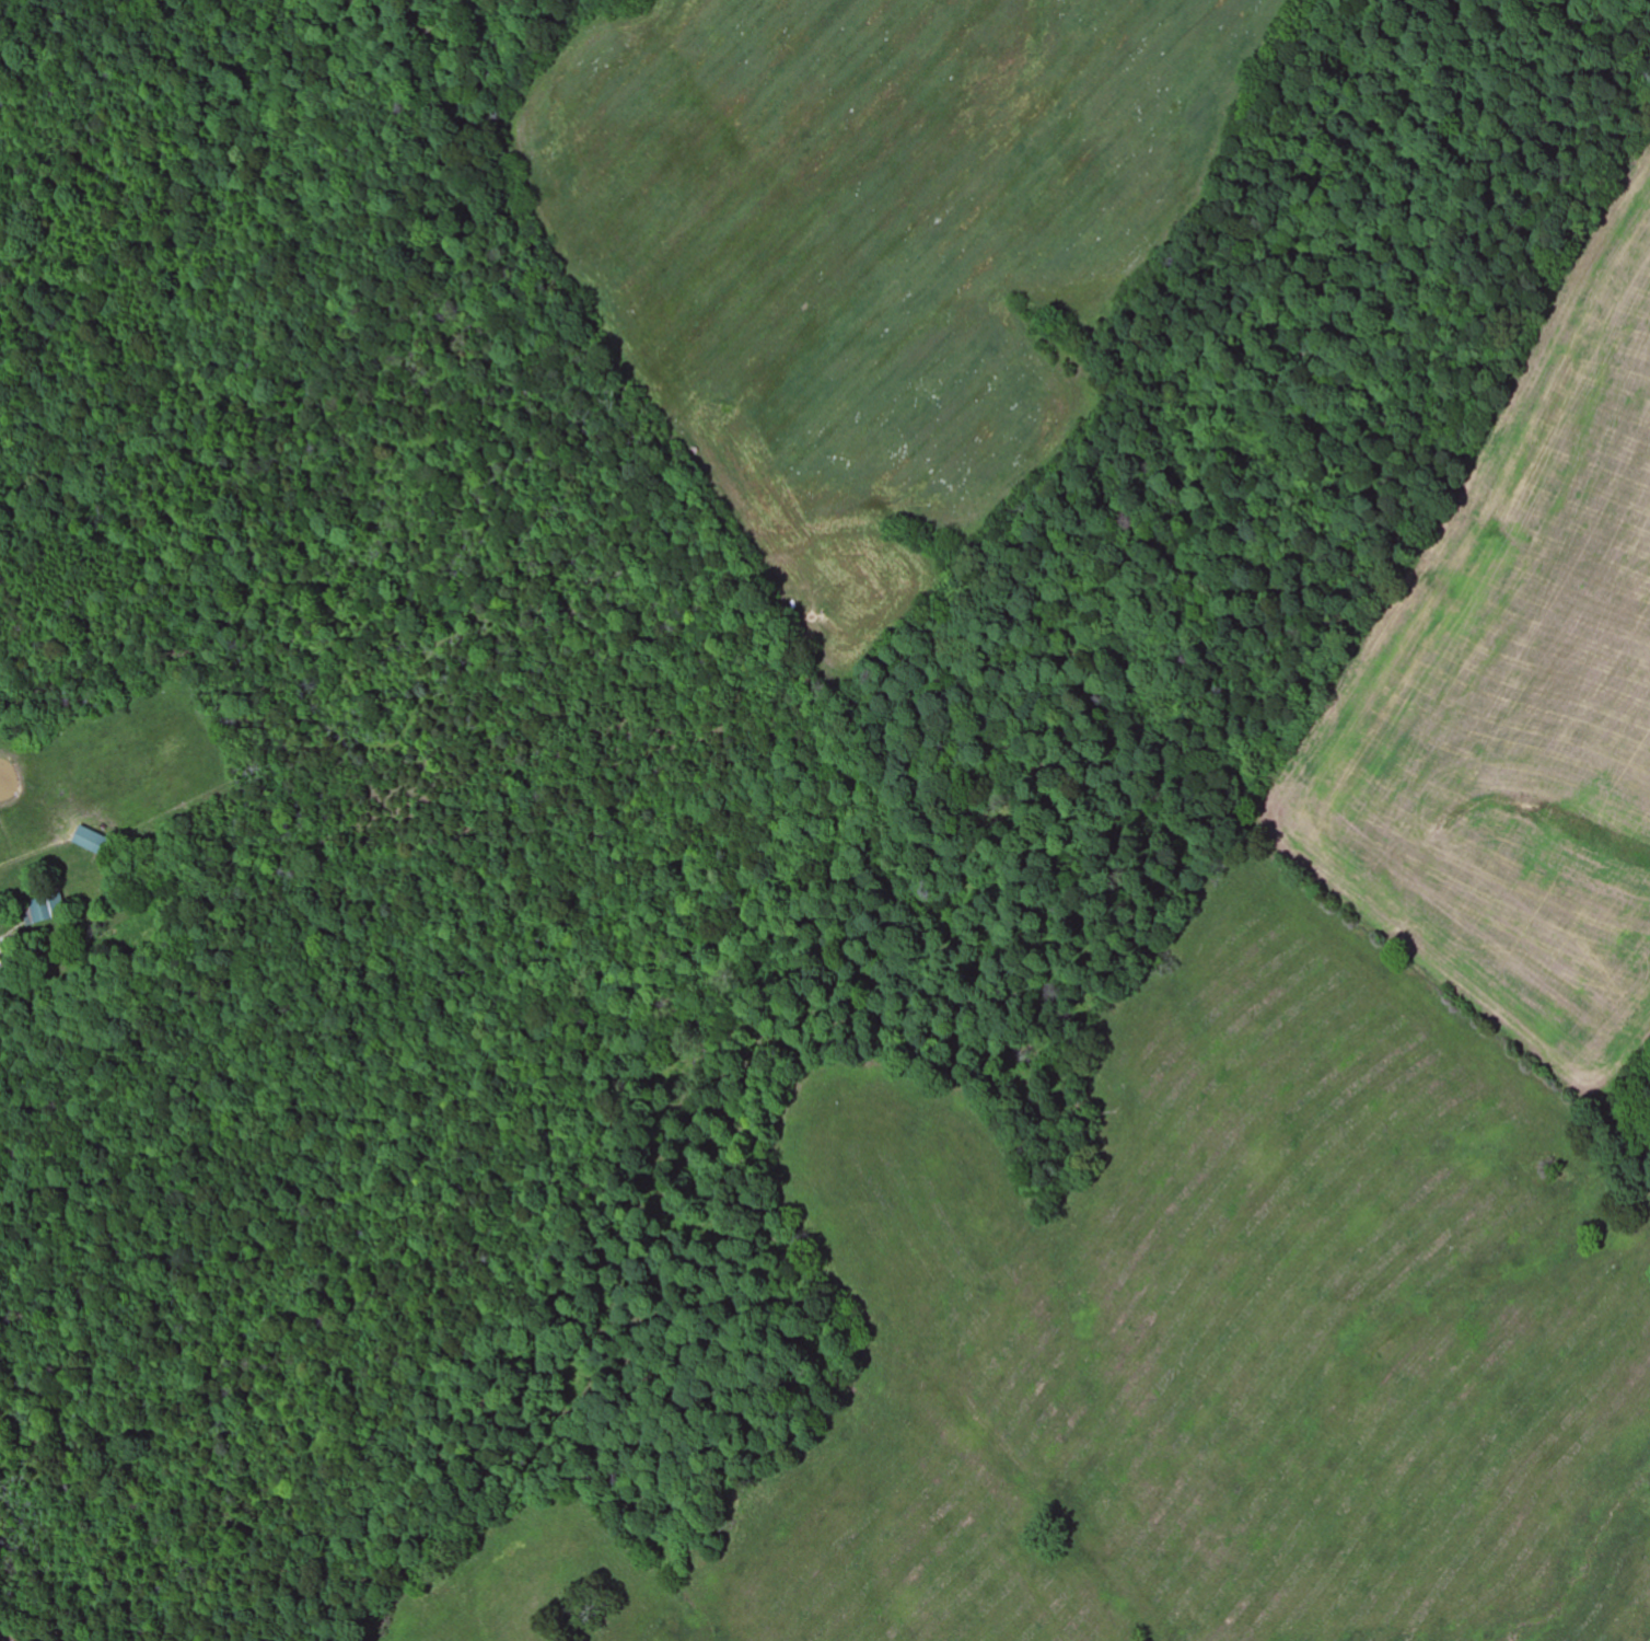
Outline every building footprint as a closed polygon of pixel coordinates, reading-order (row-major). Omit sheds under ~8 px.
[(106,857),(114,841),(82,825),(74,841),(106,857)] [(29,902),(35,924),(68,915),(62,894),(29,902)]
